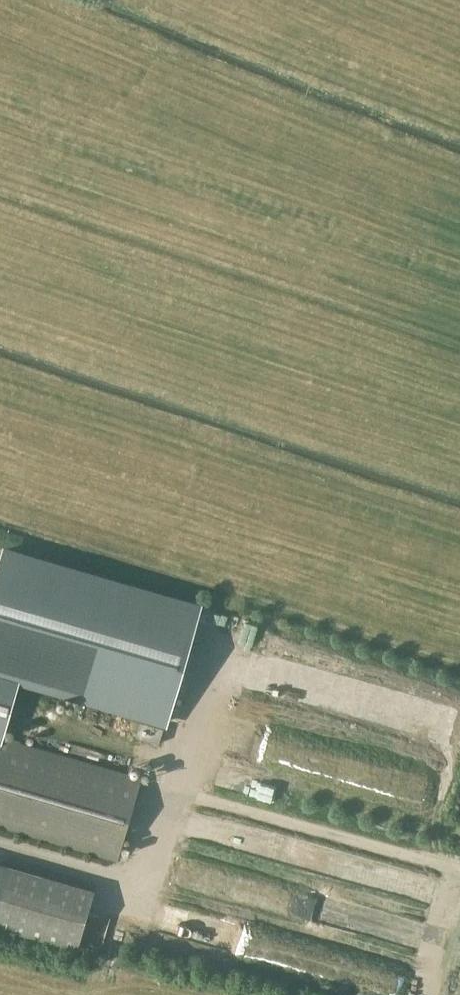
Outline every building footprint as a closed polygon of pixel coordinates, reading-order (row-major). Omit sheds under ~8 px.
[(3,740),(19,684),(168,727),(204,603),(4,545),(0,558),(0,739),(3,740)] [(114,861),(138,779),(3,740),(0,739),(0,827),(114,861)] [(0,861),(0,925),(79,949),(96,889),(0,861)]
